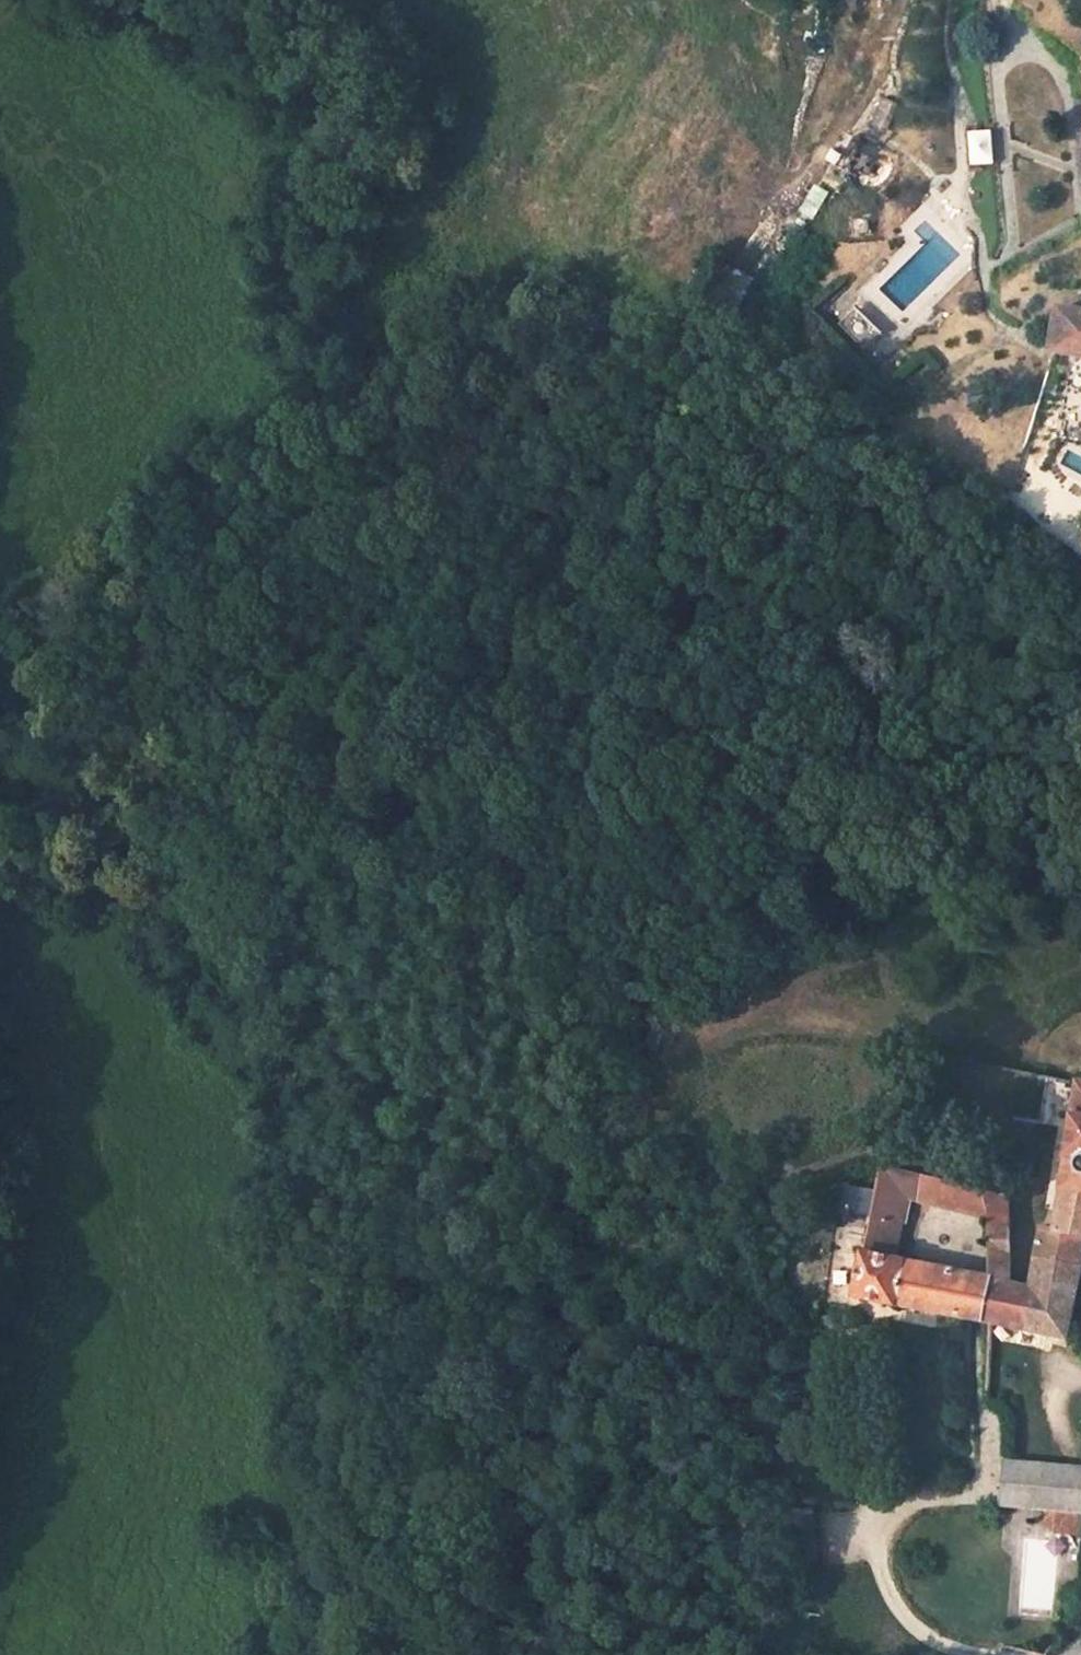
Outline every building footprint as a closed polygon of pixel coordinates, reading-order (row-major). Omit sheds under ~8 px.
[(887,134),(901,104),(885,97),(872,127),(887,134)] [(1062,308),(1057,347),(1056,350),(1080,355),(1080,311),(1062,308)] [(1058,1231),(1044,1228),(1038,1258),(1080,1266),(1080,1109),(1058,1231)] [(894,1258),(906,1197),(991,1216),(991,1208),(986,1190),(884,1165),(880,1190),(866,1254),(859,1290),(858,1297),(965,1317),(974,1274),(970,1273),(950,1269),(894,1258)] [(991,1216),(992,1278),(995,1278),(1002,1280),(1013,1282),(1011,1196),(986,1190),(991,1208),(991,1216)] [(859,1290),(866,1254),(851,1251),(845,1287),(859,1290)] [(972,1260),(953,1256),(950,1269),(970,1273),(972,1260)] [(1080,1281),(1080,1266),(1038,1258),(1033,1286),(1078,1295),(1080,1281)] [(974,1274),(965,1317),(986,1321),(993,1285),(995,1278),(992,1278),(974,1274)] [(1002,1280),(993,1285),(986,1321),(1025,1328),(1033,1286),(1013,1282),(1002,1280)] [(1033,1286),(1025,1328),(1069,1336),(1078,1295),(1033,1286)] [(1007,1460),(1004,1506),(1080,1513),(1080,1465),(1007,1460)]
